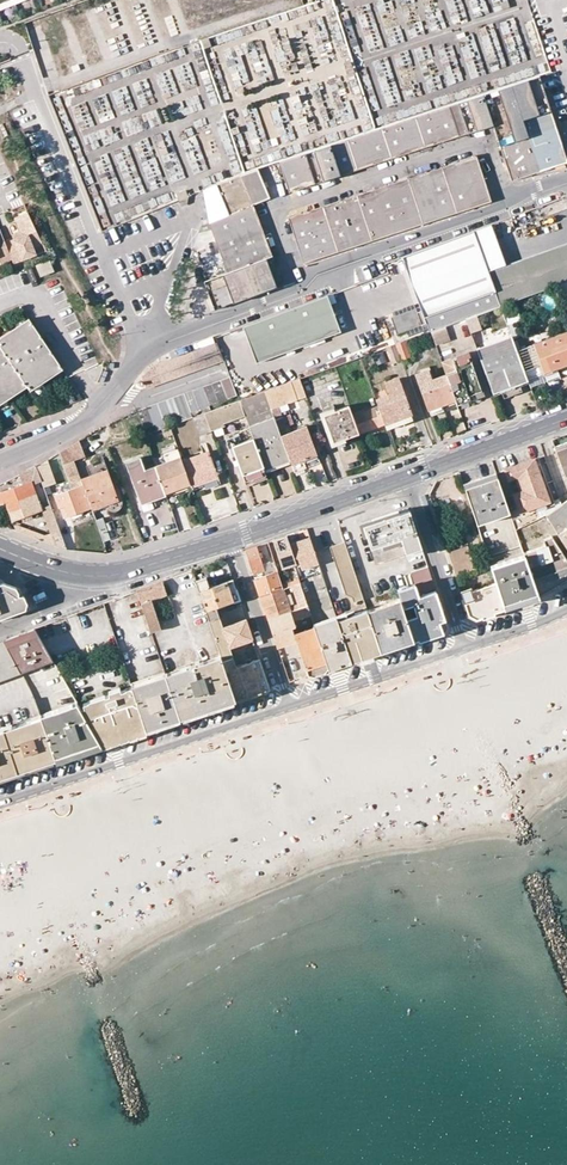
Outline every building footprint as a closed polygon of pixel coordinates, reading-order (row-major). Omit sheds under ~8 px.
[(0,5),(0,11),(30,0),(14,0),(0,5)] [(208,37),(200,39),(203,48),(211,46),(208,37)] [(409,119),(279,161),(289,192),(470,133),(495,125),(498,132),(508,166),(513,180),(566,162),(566,154),(542,76),(409,119)] [(292,98),(295,110),(309,107),(306,94),(292,98)] [(492,202),(478,155),(459,162),(426,172),(388,184),(365,192),(336,201),(305,211),(287,217),(301,263),(319,258),(492,202)] [(258,168),(242,173),(216,184),(229,214),(253,204),(269,197),(258,168)] [(229,214),(216,184),(202,189),(214,218),(219,216),(229,214)] [(176,193),(179,200),(188,195),(185,189),(176,193)] [(188,195),(179,200),(180,204),(182,206),(187,204),(187,202),(188,195)] [(209,224),(214,238),(227,273),(204,282),(215,310),(284,284),(253,204),(229,214),(209,224)] [(42,243),(28,212),(15,217),(21,231),(21,233),(12,237),(13,239),(5,243),(11,259),(13,263),(31,256),(28,249),(33,247),(42,243)] [(491,223),(473,230),(489,272),(506,265),(491,223)] [(501,305),(489,272),(473,230),(403,256),(422,309),(418,311),(422,324),(427,323),(430,331),(431,331),(446,325),(466,318),(501,305)] [(0,263),(11,259),(5,243),(0,231),(0,263)] [(566,282),(566,242),(506,265),(489,272),(501,305),(561,284),(566,282)] [(52,271),(48,261),(37,266),(41,275),(52,271)] [(257,362),(341,331),(328,294),(243,326),(257,362)] [(511,332),(501,305),(466,318),(469,326),(476,344),(511,332)] [(418,311),(416,307),(391,316),(397,333),(422,324),(418,311)] [(32,324),(29,319),(0,338),(0,345),(32,324)] [(59,364),(32,324),(0,345),(0,346),(23,381),(27,386),(59,364)] [(451,339),(446,325),(431,331),(436,344),(451,339)] [(566,331),(534,343),(544,371),(566,363),(566,333),(566,331)] [(517,349),(512,336),(477,349),(491,389),(504,385),(527,377),(526,376),(517,349)] [(401,360),(411,357),(405,340),(395,343),(401,360)] [(395,343),(386,347),(392,363),(401,360),(395,343)] [(540,371),(531,344),(517,349),(526,376),(539,371),(540,371)] [(23,381),(0,346),(0,397),(23,381)] [(457,371),(447,374),(455,398),(457,404),(470,399),(468,394),(481,390),(467,352),(452,358),(457,371)] [(457,371),(452,358),(442,361),(447,374),(457,371)] [(27,386),(30,391),(62,369),(59,364),(27,386)] [(423,368),(424,371),(416,374),(428,408),(438,405),(455,398),(447,374),(434,379),(429,366),(423,368)] [(559,376),(556,367),(552,368),(544,371),(547,380),(559,376)] [(529,382),(529,385),(542,380),(539,371),(526,376),(527,377),(529,382)] [(229,375),(140,408),(146,427),(236,394),(229,375)] [(491,389),(493,395),(529,382),(527,377),(504,385),(491,389)] [(271,409),(306,396),(299,378),(264,391),(271,409)] [(411,415),(398,378),(390,381),(389,378),(383,380),(388,395),(375,399),(378,406),(381,416),(384,424),(399,419),(411,415)] [(27,386),(23,381),(0,397),(0,404),(27,386)] [(470,399),(483,395),(481,390),(468,394),(470,399)] [(272,413),(271,409),(264,391),(238,400),(245,416),(253,438),(263,465),(263,467),(274,463),(288,457),(281,436),(277,427),(272,413)] [(428,408),(431,413),(457,404),(455,398),(438,405),(428,408)] [(238,400),(237,400),(205,412),(211,430),(224,426),(223,423),(245,416),(238,400)] [(344,438),(359,433),(352,415),(349,406),(335,411),(333,405),(321,409),(323,415),(333,442),(344,438)] [(381,416),(378,406),(352,415),(359,433),(372,428),(384,424),(381,416)] [(287,407),(272,413),(277,427),(292,422),(287,407)] [(211,430),(205,412),(193,417),(199,435),(211,430)] [(316,454),(306,426),(281,436),(288,457),(290,462),(294,472),(307,467),(304,459),(316,454)] [(232,435),(224,438),(234,463),(238,462),(232,446),(236,444),(232,435)] [(236,444),(232,446),(238,462),(242,473),(251,470),(263,465),(253,438),(236,444)] [(59,452),(62,464),(74,460),(84,456),(78,440),(59,452)] [(555,446),(565,474),(566,474),(566,441),(555,446)] [(181,460),(177,449),(163,454),(166,463),(155,467),(163,489),(173,486),(189,480),(181,460)] [(205,482),(218,477),(208,450),(181,460),(189,480),(190,485),(191,487),(205,482)] [(140,457),(126,462),(139,500),(151,496),(153,500),(165,496),(165,493),(163,489),(155,467),(155,465),(144,469),(140,457)] [(263,467),(265,472),(290,462),(288,457),(274,463),(263,467)] [(538,457),(534,459),(549,501),(520,512),(521,515),(554,503),(538,457)] [(520,512),(549,501),(534,459),(520,464),(505,469),(510,483),(518,480),(521,486),(518,487),(520,491),(513,493),(520,512)] [(46,460),(36,467),(40,478),(51,474),(46,460)] [(55,495),(60,508),(65,506),(69,516),(91,508),(85,492),(81,479),(74,460),(62,464),(71,489),(55,495)] [(242,473),(246,484),(267,476),(265,472),(263,467),(263,465),(251,470),(242,473)] [(26,471),(26,472),(30,482),(31,481),(40,478),(36,467),(26,471)] [(105,470),(81,479),(85,492),(91,508),(93,515),(107,511),(108,508),(112,511),(114,511),(117,510),(120,508),(121,506),(121,501),(117,489),(113,490),(105,470)] [(464,483),(465,488),(480,483),(498,477),(496,471),(464,483)] [(510,513),(498,477),(480,483),(465,488),(477,524),(486,521),(487,523),(495,520),(495,518),(510,513)] [(163,489),(165,493),(190,485),(189,480),(173,486),(163,489)] [(5,503),(12,521),(41,511),(31,481),(30,482),(0,493),(0,505),(5,503)] [(139,500),(141,504),(153,500),(151,496),(139,500)] [(545,515),(566,548),(566,500),(561,504),(545,515)] [(367,536),(364,526),(399,514),(398,510),(358,523),(363,537),(367,536)] [(409,511),(399,514),(364,526),(367,536),(376,563),(406,553),(421,548),(409,511)] [(273,540),(275,546),(289,541),(287,535),(273,540)] [(301,539),(293,542),(298,556),(300,564),(317,558),(309,536),(301,539)] [(545,544),(523,552),(531,578),(566,565),(566,559),(552,536),(543,539),(545,544)] [(289,541),(275,546),(282,569),(286,567),(294,565),(297,564),(295,557),(290,543),(289,541)] [(349,604),(364,599),(345,541),(330,546),(349,604)] [(298,556),(293,542),(290,543),(295,557),(298,556)] [(256,546),(245,549),(253,573),(264,570),(256,546)] [(475,568),(468,546),(449,552),(456,574),(475,568)] [(423,552),(421,548),(406,553),(407,557),(423,552)] [(534,584),(531,578),(523,552),(490,563),(496,582),(505,608),(538,597),(534,584)] [(319,565),(317,558),(300,564),(302,570),(319,565)] [(531,578),(534,584),(566,572),(566,565),(531,578)] [(273,572),(261,576),(267,594),(283,589),(282,585),(275,566),(271,567),(273,572)] [(411,572),(415,583),(397,590),(401,599),(368,610),(369,614),(381,651),(443,630),(445,620),(436,594),(420,599),(419,596),(435,591),(428,567),(411,572)] [(261,596),(267,594),(261,576),(255,578),(260,594),(261,596)] [(239,599),(232,580),(209,587),(206,577),(195,581),(208,620),(218,616),(216,607),(239,599)] [(291,583),(292,586),(298,605),(299,608),(290,611),(293,621),(310,616),(303,594),(299,580),(291,583)] [(151,632),(161,629),(152,604),(151,599),(166,593),(162,581),(137,591),(151,632)] [(476,618),(505,608),(496,582),(472,590),(471,587),(461,589),(469,613),(476,618)] [(27,608),(15,588),(1,583),(0,584),(0,618),(27,608)] [(27,608),(30,607),(21,590),(15,588),(27,608)] [(267,594),(261,596),(268,618),(290,611),(289,608),(283,589),(267,594)] [(151,599),(152,604),(168,598),(166,593),(151,599)] [(381,651),(367,609),(349,615),(347,612),(336,616),(351,661),(381,651)] [(293,621),(290,611),(268,618),(276,643),(283,641),(284,644),(296,640),(296,639),(294,633),(292,628),(295,627),(293,621)] [(252,639),(247,625),(229,630),(227,624),(224,615),(218,616),(208,620),(210,625),(220,656),(222,660),(232,657),(229,647),(252,639)] [(328,668),(351,661),(336,616),(313,623),(314,626),(316,632),(328,668)] [(227,624),(229,630),(247,625),(245,618),(227,624)] [(316,632),(314,626),(294,633),(296,639),(316,632)] [(26,647),(31,645),(33,648),(42,644),(34,629),(18,634),(26,647)] [(328,668),(316,632),(296,639),(296,640),(296,641),(308,675),(328,668)] [(18,669),(21,673),(52,661),(47,652),(42,644),(33,648),(31,645),(26,647),(18,634),(3,640),(5,644),(18,669)] [(18,669),(5,644),(0,646),(0,675),(18,669)] [(222,660),(220,656),(165,674),(180,718),(235,700),(222,660)] [(269,689),(259,659),(235,666),(232,657),(222,660),(235,700),(269,689)] [(21,673),(18,669),(0,675),(0,680),(21,673)] [(165,674),(164,672),(130,683),(131,686),(146,729),(180,718),(165,674)] [(100,744),(146,729),(131,686),(109,693),(104,695),(106,699),(94,704),(93,699),(83,702),(84,707),(79,708),(85,717),(100,744)] [(106,699),(104,695),(93,699),(94,704),(106,699)] [(41,719),(45,730),(72,721),(85,717),(79,708),(76,703),(40,715),(40,716),(41,719)] [(18,724),(0,730),(0,778),(55,759),(45,730),(41,719),(40,716),(18,724)] [(85,717),(72,721),(45,730),(55,759),(100,744),(85,717)]
